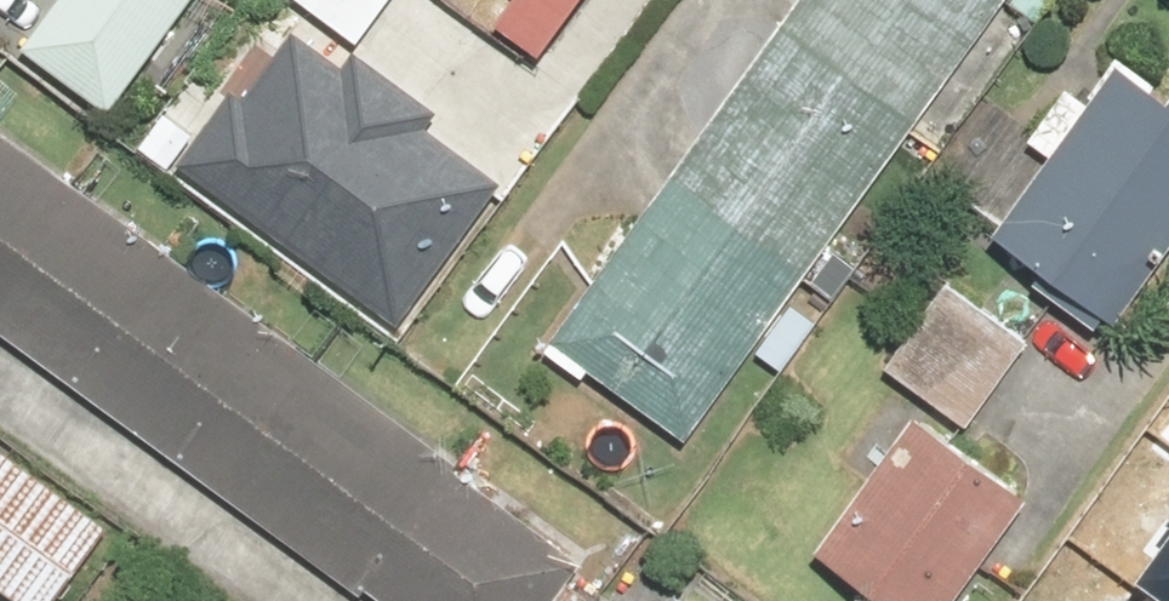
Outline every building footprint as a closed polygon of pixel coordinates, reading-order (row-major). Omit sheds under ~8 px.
[(109,118),(195,0),(59,0),(20,53),(109,118)] [(354,50),(391,0),(286,0),(354,50)] [(486,32),(532,65),(580,0),(509,0),(486,32)] [(679,444),(1003,0),(801,0),(547,348),(679,444)] [(165,175),(172,165),(394,329),(499,187),(426,133),(437,120),(353,58),(344,70),(293,33),(240,103),(198,72),(137,154),(165,175)] [(1168,247),(1168,93),(1166,90),(1157,103),(1102,64),(1077,100),(1052,82),(1014,136),(1046,159),(1020,195),(982,167),(958,201),(990,224),(980,238),(1109,330),(1168,247)] [(583,565),(0,139),(0,341),(354,600),(556,600),(583,565)] [(546,262),(514,236),(462,300),(494,326),(546,262)] [(881,370),(963,429),(1024,344),(943,286),(881,370)] [(907,417),(808,556),(872,600),(956,600),(1026,501),(907,417)] [(14,600),(49,600),(104,529),(0,450),(0,590),(14,600)] [(1147,583),(1168,599),(1168,553),(1147,583)]
